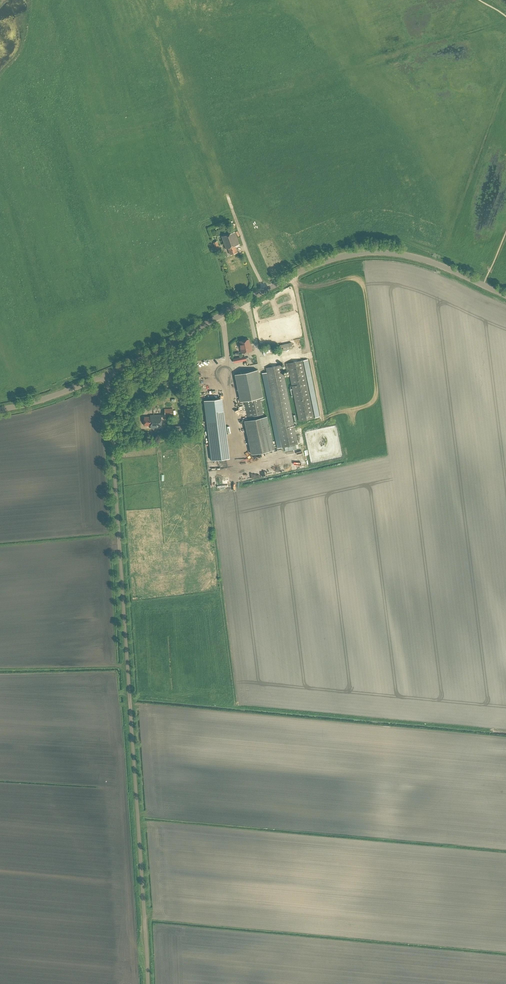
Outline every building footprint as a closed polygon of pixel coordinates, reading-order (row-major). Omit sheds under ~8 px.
[(393,231),(409,236),(411,229),(395,224),(393,231)] [(228,248),(231,254),(238,252),(235,246),(239,244),(235,232),(222,236),(226,248),(228,248)] [(240,344),(242,353),(254,350),(252,343),(251,343),(250,338),(240,340),(241,344),(240,344)] [(287,363),(299,421),(320,417),(308,359),(287,363)] [(267,372),(263,372),(278,448),(299,444),(282,364),(267,367),(267,372)] [(257,369),(235,374),(241,401),(244,401),(260,397),(263,397),(257,369)] [(263,414),(260,397),(244,401),(247,417),(263,414)] [(162,429),(162,415),(150,415),(150,417),(145,417),(145,424),(147,424),(147,426),(151,426),(151,429),(162,429)] [(267,416),(244,421),(251,453),(274,449),(267,416)] [(228,458),(223,422),(207,424),(212,460),(228,458)] [(173,430),(183,430),(183,433),(187,433),(187,430),(194,430),(194,425),(176,426),(176,427),(173,428),(173,430)] [(336,426),(306,431),(311,462),(343,456),(342,451),(340,452),(339,447),(340,447),(338,435),(336,426)]
